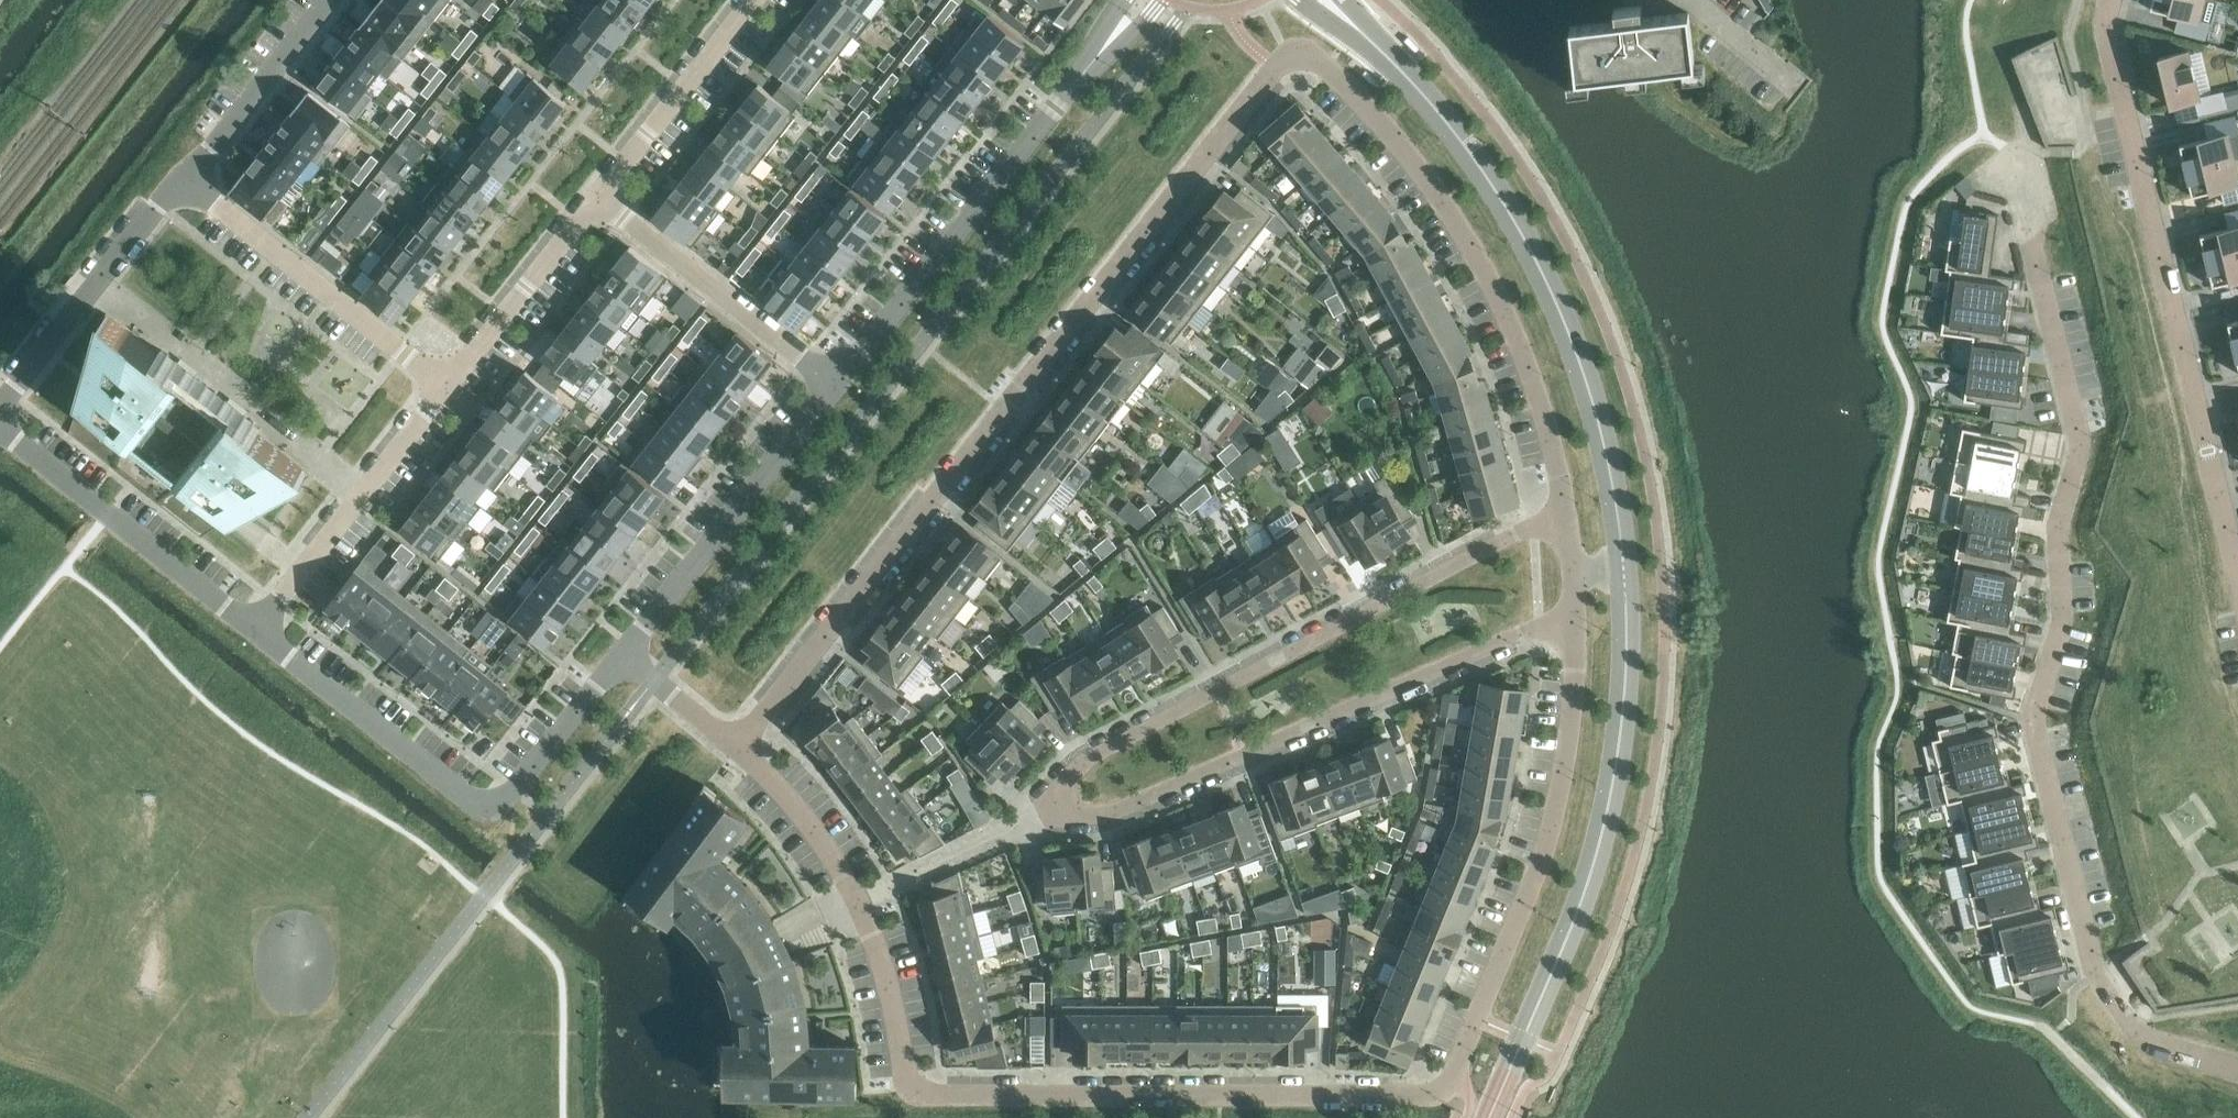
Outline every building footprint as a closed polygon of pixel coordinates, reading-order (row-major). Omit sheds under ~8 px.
[(410,0),(381,0),(376,6),(419,40),(435,20),(410,0)] [(435,20),(450,0),(410,0),(435,20)] [(524,3),(520,0),(514,0),(509,6),(517,11),(524,3)] [(615,47),(630,29),(592,0),(591,0),(598,5),(584,22),(578,16),(577,17),(615,47)] [(630,29),(645,10),(632,0),(592,0),(630,29)] [(645,10),(653,0),(632,0),(645,10)] [(862,11),(848,0),(819,0),(815,5),(854,35),(854,34),(848,29),(862,11)] [(862,11),(871,0),(848,0),(862,11)] [(959,3),(955,0),(950,0),(942,10),(949,15),(959,3)] [(1047,12),(1056,0),(1032,0),(1047,12)] [(1064,25),(1084,0),(1056,0),(1047,12),(1064,25)] [(2142,2),(2150,4),(2149,8),(2179,16),(2175,31),(2204,39),(2208,23),(2198,20),(2203,0),(2142,0),(2142,2)] [(490,19),(500,7),(493,2),(483,14),(490,19)] [(838,55),(854,35),(815,5),(800,25),(838,55)] [(1613,9),(1614,9),(1615,20),(1569,26),(1576,78),(1682,66),(1682,73),(1683,78),(1705,75),(1704,70),(1703,63),(1694,64),(1688,12),(1642,17),(1641,6),(1642,6),(1641,5),(1630,6),(1613,8),(1613,9)] [(376,6),(360,26),(404,59),(419,40),(376,6)] [(1011,23),(1015,17),(1003,7),(998,14),(1011,23)] [(939,27),(949,15),(942,10),(932,22),(939,27)] [(920,27),(925,20),(918,15),(913,22),(920,27)] [(1024,43),(988,15),(974,34),(965,27),(965,28),(1008,62),(1017,51),(1018,52),(1021,47),(1020,47),(1024,43)] [(561,37),(600,67),(615,47),(577,17),(561,37)] [(1023,32),(1027,26),(1015,17),(1011,23),(1023,32)] [(911,38),(920,27),(913,22),(904,32),(911,38)] [(800,25),(785,43),(824,73),(838,55),(800,25)] [(360,26),(344,46),(379,73),(395,53),(403,60),(404,59),(360,26)] [(950,46),(993,81),(1002,70),(1003,71),(1006,66),(1005,65),(1008,62),(965,28),(950,46)] [(469,46),(478,34),(471,29),(462,41),(469,46)] [(1045,50),(1049,44),(1037,34),(1033,40),(1045,50)] [(919,53),(929,40),(922,35),(913,47),(919,53)] [(551,63),(583,88),(600,67),(561,37),(545,58),(552,63),(551,63)] [(459,59),(469,46),(462,41),(452,53),(459,59)] [(786,78),(779,87),(800,103),(824,73),(785,43),(768,64),(786,78)] [(379,73),(344,46),(330,64),(373,98),(373,97),(365,91),(379,73)] [(935,65),(979,99),(986,90),(987,91),(993,84),(992,83),(993,81),(950,46),(935,65)] [(910,65),(919,53),(913,47),(903,59),(910,65)] [(474,66),(482,55),(475,49),(467,60),(474,66)] [(2158,57),(2170,106),(2193,100),(2196,115),(2225,108),(2221,92),(2199,97),(2187,50),(2158,57)] [(890,64),(896,58),(889,52),(883,59),(890,64)] [(885,71),(890,64),(883,59),(878,66),(885,71)] [(356,119),(373,98),(330,64),(314,85),(356,119)] [(929,91),(964,118),(972,107),(973,108),(977,103),(976,103),(979,99),(935,65),(935,66),(943,72),(929,91)] [(438,86),(447,74),(440,68),(431,80),(438,86)] [(461,83),(467,74),(460,68),(453,77),(461,83)] [(890,90),(900,78),(893,72),(883,84),(890,90)] [(527,73),(510,95),(549,125),(566,103),(534,78),(527,73)] [(454,91),(461,83),(453,77),(446,86),(454,91)] [(428,98),(438,86),(431,80),(421,92),(428,98)] [(790,109),(758,84),(741,106),(779,137),(796,115),(790,109)] [(880,102),(890,90),(883,84),(873,96),(880,102)] [(860,102),(869,91),(862,86),(853,97),(860,102)] [(308,91),(292,111),(335,145),(351,125),(308,91)] [(950,136),(948,134),(956,124),(958,125),(964,118),(929,91),(914,109),(949,136),(950,136)] [(516,101),(502,118),(534,143),(549,125),(510,95),(516,101)] [(855,109),(860,102),(853,97),(848,103),(855,109)] [(1264,132),(1277,148),(1311,121),(1296,104),(1264,132)] [(431,120),(438,111),(431,105),(424,114),(431,120)] [(764,155),(779,137),(741,106),(726,125),(764,155)] [(406,125),(416,113),(409,107),(400,120),(406,125)] [(861,127),(870,115),(863,109),(854,122),(861,127)] [(914,109),(900,127),(892,120),(891,121),(935,155),(943,144),(944,145),(948,141),(947,140),(949,136),(914,109)] [(335,145),(292,111),(276,132),(319,165),(335,145)] [(424,129),(431,120),(424,114),(417,123),(424,129)] [(2208,138),(2179,145),(2185,171),(2237,158),(2237,157),(2233,158),(2227,135),(2237,133),(2234,116),(2205,123),(2208,138)] [(481,131),(519,162),(534,143),(502,118),(488,136),(482,131),(481,131)] [(397,137),(406,125),(400,120),(390,132),(397,137)] [(935,155),(891,121),(876,140),(920,174),(935,155)] [(1311,122),(1311,121),(1277,148),(1277,149),(1291,166),(1324,137),(1311,122)] [(851,139),(861,127),(854,122),(844,134),(851,139)] [(749,174),(764,155),(726,125),(711,144),(749,174)] [(481,131),(467,149),(505,180),(519,162),(481,131)] [(319,166),(319,165),(276,132),(261,151),(296,179),(311,160),(319,166)] [(403,155),(409,148),(413,143),(406,137),(396,149),(403,155)] [(1338,154),(1324,137),(1291,166),(1305,182),(1338,154)] [(836,158),(846,145),(839,140),(829,152),(836,158)] [(876,140),(861,159),(905,193),(913,182),(914,182),(918,178),(917,177),(920,174),(876,140)] [(749,175),(749,174),(711,144),(696,162),(728,187),(742,169),(749,175)] [(397,170),(406,158),(403,155),(396,149),(386,162),(397,170)] [(467,149),(453,167),(491,197),(505,180),(467,149)] [(812,163),(818,156),(811,150),(805,157),(812,163)] [(296,179),(261,151),(246,171),(289,204),(281,197),(296,179)] [(1338,154),(1305,182),(1319,197),(1351,169),(1338,154)] [(369,172),(379,160),(372,155),(362,167),(369,172)] [(807,170),(812,163),(805,157),(800,164),(807,170)] [(1243,176),(1250,168),(1238,158),(1231,167),(1243,176)] [(2185,171),(2191,196),(2220,189),(2224,203),(2237,200),(2237,158),(2185,171)] [(905,193),(861,159),(846,178),(890,212),(898,202),(899,203),(905,196),(903,194),(905,193)] [(714,205),(728,187),(696,162),(682,180),(721,211),(721,210),(714,205)] [(359,185),(369,172),(362,167),(353,179),(359,185)] [(445,191),(477,216),(491,197),(453,167),(452,168),(459,173),(445,191)] [(1351,169),(1319,197),(1332,213),(1365,185),(1351,169)] [(289,204),(246,171),(229,191),(272,225),(289,204)] [(811,189),(821,177),(814,171),(805,184),(811,189)] [(1263,192),(1268,186),(1256,176),(1251,183),(1263,192)] [(1964,176),(1954,184),(1965,198),(1975,189),(1964,176)] [(372,194),(379,185),(372,180),(365,188),(372,194)] [(668,198),(706,229),(721,211),(682,180),(668,198)] [(802,201),(811,189),(805,184),(795,196),(802,201)] [(381,185),(375,193),(383,199),(389,191),(381,185)] [(1365,185),(1332,213),(1346,229),(1379,201),(1365,185)] [(1275,202),(1280,195),(1268,186),(1263,192),(1275,202)] [(783,200),(788,193),(781,187),(775,195),(783,200)] [(1209,212),(1250,244),(1275,213),(1242,187),(1234,198),(1225,191),(1211,208),(1210,209),(1210,210),(1209,212)] [(365,203),(372,194),(365,188),(358,197),(365,203)] [(836,208),(828,201),(827,202),(871,236),(879,225),(880,226),(884,222),(883,221),(886,217),(851,189),(836,208)] [(445,191),(431,208),(463,233),(477,216),(445,191)] [(338,212),(347,200),(340,194),(331,206),(338,212)] [(777,207),(783,200),(775,195),(770,201),(777,207)] [(692,247),(706,229),(668,198),(653,217),(692,247)] [(1379,201),(1346,229),(1360,246),(1393,217),(1379,201)] [(871,236),(827,202),(813,220),(856,255),(856,254),(854,253),(863,242),(865,243),(871,236)] [(354,203),(344,215),(351,221),(346,227),(356,234),(358,236),(373,218),(354,203)] [(1291,221),(1297,216),(1287,204),(1281,209),(1291,221)] [(328,224),(338,212),(331,206),(321,218),(328,224)] [(411,220),(410,221),(449,251),(463,233),(431,208),(418,226),(411,220)] [(782,226),(792,214),(785,209),(775,221),(782,226)] [(2199,235),(2205,260),(2237,252),(2237,210),(2225,213),(2229,228),(2199,235)] [(1207,215),(1207,214),(1206,216),(1194,232),(1234,264),(1250,244),(1209,212),(1207,213),(1208,214),(1207,215)] [(1986,219),(1963,215),(1960,240),(1949,238),(1945,269),(2014,278),(2014,277),(1990,274),(1997,220),(1998,214),(1987,213),(1986,217),(1986,219)] [(346,227),(351,221),(344,215),(337,224),(345,229),(346,227)] [(1301,233),(1307,228),(1297,216),(1291,221),(1301,233)] [(1393,217),(1360,246),(1367,253),(1371,262),(1409,241),(1409,240),(1405,242),(1390,221),(1393,218),(1393,217)] [(813,220),(798,239),(841,273),(850,263),(851,263),(854,259),(853,258),(856,255),(813,220)] [(410,221),(396,238),(435,269),(449,251),(410,221)] [(772,239),(782,226),(775,221),(765,233),(772,239)] [(338,238),(345,229),(337,224),(330,232),(338,238)] [(753,237),(759,230),(752,225),(746,232),(753,237)] [(745,248),(753,237),(746,232),(738,242),(745,248)] [(1178,252),(1219,284),(1234,264),(1194,232),(1190,236),(1188,237),(1189,238),(1178,252)] [(306,252),(316,240),(309,234),(299,246),(306,252)] [(1319,253),(1325,248),(1315,236),(1309,241),(1319,253)] [(383,256),(421,286),(435,269),(396,238),(383,256)] [(841,273),(798,239),(797,240),(805,246),(791,264),(827,292),(835,281),(836,282),(839,277),(841,273)] [(1409,241),(1371,262),(1381,280),(1419,260),(1409,241)] [(318,262),(327,251),(320,246),(311,256),(318,262)] [(654,296),(668,277),(630,246),(615,265),(654,296)] [(753,264),(762,252),(755,246),(746,258),(753,264)] [(1329,265),(1335,260),(1325,248),(1319,253),(1329,265)] [(1203,303),(1219,284),(1178,252),(1176,254),(1174,255),(1175,256),(1163,271),(1203,303)] [(2205,260),(2211,286),(2237,279),(2237,252),(2205,260)] [(383,256),(369,273),(407,303),(421,286),(383,256)] [(743,276),(753,264),(746,258),(736,270),(743,276)] [(1419,260),(1381,280),(1391,299),(1429,278),(1419,260)] [(725,274),(730,267),(723,261),(718,268),(725,274)] [(827,292),(791,264),(777,282),(769,275),(769,276),(812,310),(827,292)] [(639,314),(654,296),(615,265),(601,283),(639,314)] [(1339,279),(1352,272),(1349,265),(1335,272),(1339,279)] [(2013,288),(2014,278),(1945,269),(1945,270),(1949,270),(1945,298),(1945,301),(1960,303),(2004,309),(2005,309),(2008,288),(2013,288)] [(1147,291),(1187,323),(1203,303),(1163,271),(1161,274),(1160,273),(1159,275),(1160,275),(1157,279),(1154,276),(1144,288),(1147,291)] [(362,296),(393,321),(407,303),(369,273),(368,274),(375,279),(362,296)] [(810,315),(809,314),(812,310),(769,276),(753,296),(796,330),(805,319),(806,319),(810,315)] [(1429,278),(1391,299),(1401,317),(1439,297),(1429,278)] [(1349,298),(1356,294),(1349,281),(1342,284),(1349,298)] [(639,314),(601,283),(586,301),(618,326),(632,309),(639,314)] [(1171,344),(1187,323),(1147,291),(1145,293),(1143,294),(1144,295),(1131,312),(1171,344)] [(1329,307),(1341,301),(1337,292),(1325,299),(1329,307)] [(1356,311),(1363,308),(1356,294),(1349,298),(1356,311)] [(693,296),(684,308),(692,315),(696,310),(701,303),(694,297),(693,296)] [(1439,297),(1401,317),(1412,336),(1449,315),(1439,297)] [(574,316),(606,341),(618,326),(586,301),(574,316)] [(1334,316),(1346,309),(1341,301),(1329,307),(1334,316)] [(1941,332),(2031,344),(2031,343),(2006,340),(2007,331),(2003,330),(2005,309),(2004,309),(1960,303),(1945,301),(1945,303),(1941,332)] [(96,351),(86,383),(124,412),(114,443),(180,496),(206,480),(243,510),(274,492),(276,493),(308,473),(257,432),(260,427),(255,423),(168,353),(167,354),(162,349),(158,354),(106,313),(95,350),(96,351)] [(698,332),(708,320),(701,315),(691,327),(698,332)] [(1449,315),(1412,336),(1422,354),(1460,334),(1449,315)] [(591,361),(606,341),(574,316),(558,336),(597,367),(598,366),(591,361)] [(1362,339),(1369,335),(1362,321),(1355,325),(1362,339)] [(2227,323),(2233,349),(2237,348),(2237,321),(2227,323)] [(672,339),(681,329),(674,323),(665,334),(672,339)] [(1101,346),(1102,347),(1100,349),(1141,382),(1157,361),(1166,351),(1133,325),(1125,335),(1116,328),(1103,345),(1102,345),(1101,346)] [(689,344),(698,332),(691,327),(682,339),(689,344)] [(770,364),(773,360),(738,332),(723,351),(758,378),(766,369),(767,369),(771,365),(770,364)] [(1977,369),(2020,375),(2022,375),(2025,354),(2029,355),(2031,344),(1941,332),(1940,333),(1972,337),(1968,365),(1968,368),(1977,369)] [(659,356),(672,339),(665,334),(652,350),(659,356)] [(1460,334),(1422,354),(1432,373),(1470,353),(1460,334)] [(1369,352),(1376,348),(1369,335),(1362,339),(1369,352)] [(575,381),(582,387),(597,367),(558,336),(543,356),(547,360),(540,368),(559,384),(566,375),(574,381),(575,381)] [(1328,344),(1315,360),(1328,371),(1344,358),(1328,344)] [(1298,347),(1283,366),(1309,387),(1328,371),(1315,360),(1298,347)] [(1125,401),(1141,382),(1100,349),(1099,350),(1100,351),(1099,352),(1098,351),(1097,353),(1098,353),(1085,369),(1125,401)] [(708,369),(700,363),(743,398),(751,387),(752,388),(756,383),(755,383),(758,378),(723,351),(708,369)] [(669,370),(678,357),(671,352),(662,364),(669,370)] [(1470,353),(1432,373),(1436,382),(1439,391),(1481,380),(1480,379),(1477,380),(1467,355),(1470,354),(1470,353)] [(1389,372),(1396,368),(1389,355),(1382,359),(1389,372)] [(645,375),(653,364),(646,358),(637,369),(645,375)] [(743,398),(700,363),(684,383),(728,417),(735,407),(737,408),(742,401),(741,400),(743,398)] [(659,382),(669,370),(662,364),(652,376),(659,382)] [(552,392),(559,384),(540,368),(533,377),(526,371),(510,391),(542,416),(557,396),(552,392)] [(1396,386),(1403,382),(1396,368),(1389,372),(1396,386)] [(2019,396),(2022,375),(2020,375),(1977,369),(1968,368),(1967,370),(1964,400),(1991,404),(2017,408),(2022,408),(2023,397),(2019,396)] [(639,381),(645,375),(637,369),(632,376),(639,381)] [(1070,389),(1110,421),(1125,401),(1085,369),(1083,372),(1083,371),(1081,373),(1082,373),(1070,389)] [(1481,380),(1439,391),(1445,412),(1486,400),(1481,380)] [(180,496),(114,443),(124,412),(86,383),(85,382),(76,409),(69,432),(201,537),(222,524),(243,510),(206,480),(180,496)] [(728,417),(684,383),(692,390),(678,408),(713,435),(714,435),(712,433),(720,422),(722,424),(728,417)] [(624,400),(630,393),(623,388),(617,394),(624,400)] [(639,407),(649,395),(642,389),(632,401),(639,407)] [(1094,441),(1110,421),(1070,389),(1068,391),(1067,391),(1066,392),(1067,393),(1054,409),(1094,441)] [(1271,389),(1254,410),(1268,421),(1279,412),(1287,405),(1278,395),(1271,389)] [(1287,405),(1294,399),(1285,389),(1278,395),(1287,405)] [(1403,402),(1417,398),(1415,390),(1400,394),(1403,402)] [(542,416),(510,391),(497,407),(529,432),(542,416)] [(1320,393),(1304,406),(1319,423),(1334,410),(1320,393)] [(1486,400),(1445,412),(1451,432),(1492,420),(1486,400)] [(630,419),(639,407),(632,401),(623,414),(630,419)] [(2017,408),(1991,404),(1989,418),(2015,422),(2017,408)] [(1409,422),(1416,420),(1412,405),(1404,407),(1409,422)] [(484,424),(522,454),(535,438),(529,432),(497,407),(484,424)] [(713,435),(678,408),(664,426),(699,453),(707,443),(708,444),(711,439),(713,435)] [(1036,426),(1079,460),(1094,441),(1054,409),(1052,411),(1051,410),(1050,412),(1051,412),(1048,416),(1045,414),(1036,425),(1036,426)] [(1226,447),(1225,448),(1233,459),(1241,452),(1240,451),(1264,431),(1244,416),(1243,417),(1227,436),(1221,444),(1226,447)] [(615,437),(625,425),(618,420),(608,432),(615,437)] [(1413,437),(1420,435),(1416,420),(1409,422),(1413,437)] [(1492,420),(1451,432),(1457,452),(1498,440),(1492,420)] [(1993,420),(1991,433),(2016,438),(2019,425),(1993,420)] [(484,424),(471,440),(509,471),(522,454),(484,424)] [(649,444),(641,437),(641,438),(684,472),(699,453),(664,426),(649,444)] [(1022,448),(1063,480),(1079,460),(1036,426),(1036,427),(1035,426),(1025,438),(1028,441),(1026,444),(1025,444),(1024,445),(1024,446),(1022,448)] [(1949,459),(2014,471),(2016,472),(2020,451),(2024,451),(2027,440),(2016,438),(1991,433),(1962,428),(1957,457),(1950,456),(1949,459)] [(585,450),(593,440),(586,434),(578,444),(585,450)] [(684,472),(641,438),(625,458),(668,492),(677,480),(678,481),(682,477),(681,476),(684,472)] [(471,440),(456,459),(487,485),(502,466),(508,472),(509,471),(471,440)] [(1457,452),(1463,473),(1504,461),(1498,440),(1457,452)] [(579,457),(585,450),(578,444),(572,451),(579,457)] [(1255,444),(1226,466),(1235,477),(1238,484),(1243,481),(1241,477),(1264,459),(1255,444)] [(1420,463),(1428,461),(1423,446),(1416,448),(1420,463)] [(1047,500),(1063,480),(1022,448),(1010,464),(1009,464),(1008,465),(1006,468),(1047,500)] [(1226,464),(1233,459),(1225,448),(1217,454),(1226,464)] [(590,469),(600,457),(593,452),(583,464),(590,469)] [(456,459),(443,475),(481,506),(482,505),(475,500),(487,485),(456,459)] [(2016,493),(2012,492),(2016,472),(2014,471),(1949,459),(1949,461),(1956,462),(1950,491),(2025,506),(2025,504),(2015,502),(2016,493)] [(1424,478),(1432,475),(1428,461),(1420,463),(1424,478)] [(1463,473),(1468,493),(1510,481),(1504,461),(1463,473)] [(665,496),(621,462),(606,482),(649,516),(658,505),(659,506),(662,501),(661,501),(665,496)] [(580,481),(590,469),(583,464),(573,476),(580,481)] [(1226,483),(1233,477),(1225,466),(1217,472),(1226,483)] [(559,483),(567,473),(560,467),(551,478),(559,483)] [(991,487),(1032,519),(1047,500),(1006,468),(993,485),(992,486),(991,487)] [(1188,487),(1196,480),(1187,470),(1179,476),(1188,487)] [(1378,488),(1358,501),(1388,550),(1402,541),(1401,539),(1409,534),(1403,523),(1413,516),(1387,474),(1374,482),(1378,488)] [(443,475),(430,492),(468,522),(481,506),(443,475)] [(1181,493),(1188,487),(1179,476),(1172,482),(1181,493)] [(553,490),(559,483),(551,478),(546,484),(553,490)] [(1516,502),(1510,481),(1468,493),(1475,514),(1516,502)] [(606,482),(605,483),(613,489),(599,507),(634,535),(635,534),(633,532),(641,522),(643,523),(649,516),(606,482)] [(1204,483),(1187,497),(1196,507),(1212,495),(1204,483)] [(1432,503),(1439,501),(1435,486),(1428,489),(1432,503)] [(1007,551),(1032,519),(991,487),(989,489),(988,489),(987,490),(988,491),(974,508),(983,515),(975,525),(1007,551)] [(560,506),(570,494),(563,489),(554,501),(560,506)] [(2018,515),(2023,516),(2025,506),(1950,491),(1950,492),(1960,494),(1954,524),(2014,536),(2018,515)] [(468,522),(430,492),(417,508),(455,539),(456,538),(449,533),(461,518),(467,523),(468,522)] [(1191,512),(1196,507),(1187,497),(1182,501),(1180,503),(1189,514),(1191,512)] [(1139,510),(1129,500),(1118,513),(1138,528),(1149,520),(1140,509),(1139,510)] [(551,518),(560,506),(554,501),(544,513),(551,518)] [(1375,558),(1388,550),(1358,501),(1325,522),(1347,557),(1358,550),(1365,562),(1374,556),(1375,558)] [(1436,518),(1444,516),(1439,501),(1432,503),(1436,518)] [(1149,520),(1156,513),(1147,503),(1140,509),(1149,520)] [(531,518),(536,511),(529,506),(524,513),(531,518)] [(599,507),(585,525),(620,553),(628,543),(629,543),(633,539),(632,538),(634,535),(599,507)] [(440,559),(455,539),(417,508),(401,528),(433,554),(433,553),(440,559)] [(525,525),(531,518),(524,513),(518,520),(525,525)] [(1330,556),(1328,553),(1306,518),(1272,539),(1304,588),(1317,580),(1316,577),(1325,572),(1319,563),(1330,556)] [(2023,570),(2023,569),(2013,567),(2015,558),(2010,557),(2014,536),(1954,524),(1954,528),(1960,529),(1955,556),(2023,570)] [(570,543),(562,537),(605,572),(613,561),(614,562),(618,557),(617,557),(620,553),(585,525),(570,543)] [(1002,557),(962,525),(948,542),(947,542),(946,543),(947,544),(945,546),(986,578),(1002,557)] [(531,544),(541,531),(534,526),(524,538),(531,544)] [(496,545),(505,551),(510,544),(514,539),(506,532),(496,545)] [(1109,552),(1116,546),(1108,535),(1100,542),(1109,552)] [(605,572),(562,537),(547,556),(590,590),(605,572)] [(521,556),(531,544),(524,538),(514,550),(521,556)] [(1272,539),(1271,539),(1273,542),(1254,554),(1282,599),(1292,593),(1293,595),(1304,588),(1272,539)] [(485,547),(492,553),(499,558),(505,551),(496,545),(491,540),(485,547)] [(399,560),(409,548),(402,542),(392,555),(399,560)] [(1102,558),(1109,552),(1100,542),(1093,548),(1102,558)] [(970,598),(986,578),(945,546),(933,562),(932,561),(931,563),(931,564),(930,566),(970,598)] [(406,566),(416,553),(409,548),(399,560),(406,566)] [(1234,567),(1262,611),(1282,599),(1254,554),(1234,567)] [(585,599),(589,594),(588,594),(590,590),(547,556),(532,575),(575,609),(584,598),(585,599)] [(1946,587),(2013,600),(2017,579),(2021,580),(2023,570),(1955,556),(1955,558),(1959,558),(1953,586),(1947,584),(1946,587)] [(1082,575),(1089,569),(1081,558),(1073,564),(1082,575)] [(362,561),(326,607),(348,624),(384,579),(362,561)] [(486,575),(491,568),(484,563),(479,570),(486,575)] [(502,581),(511,568),(504,563),(495,575),(502,581)] [(473,590),(480,581),(460,565),(453,574),(473,590)] [(914,585),(954,617),(970,598),(930,566),(917,582),(916,581),(915,583),(916,583),(914,585)] [(1234,567),(1215,579),(1213,576),(1213,577),(1244,626),(1254,620),(1252,617),(1262,611),(1234,567)] [(1096,591),(1103,585),(1094,574),(1087,580),(1096,591)] [(492,593),(502,581),(495,575),(485,587),(492,593)] [(518,592),(518,593),(561,627),(559,626),(568,615),(570,616),(575,609),(532,575),(532,576),(540,582),(526,599),(518,592)] [(443,594),(452,582),(445,577),(436,589),(443,594)] [(1244,626),(1213,577),(1179,598),(1202,634),(1213,627),(1220,638),(1228,633),(1230,635),(1244,626)] [(406,596),(384,579),(348,624),(362,635),(361,636),(366,640),(366,639),(370,642),(406,596)] [(1015,599),(1022,607),(1031,618),(1054,598),(1031,580),(1015,599)] [(450,600),(459,588),(452,582),(443,594),(450,600)] [(939,637),(954,617),(914,585),(901,601),(899,602),(900,603),(899,605),(939,637)] [(2026,634),(2011,631),(2013,622),(2009,621),(2013,600),(1946,587),(1946,590),(1952,591),(1947,619),(2026,635),(2026,634)] [(560,631),(559,630),(561,627),(518,593),(502,613),(545,647),(553,637),(555,638),(560,631)] [(383,652),(391,658),(392,659),(427,614),(406,596),(370,642),(372,640),(384,650),(383,652)] [(1066,616),(1074,610),(1065,599),(1057,605),(1066,616)] [(466,611),(476,622),(487,612),(476,601),(466,611)] [(1146,604),(1123,618),(1154,667),(1168,658),(1167,656),(1176,651),(1169,640),(1180,633),(1163,606),(1152,613),(1146,604)] [(882,625),(923,657),(939,637),(899,605),(886,621),(885,620),(884,622),(885,622),(884,623),(883,623),(882,625)] [(1059,622),(1066,616),(1057,605),(1050,611),(1059,622)] [(1023,624),(1031,618),(1022,607),(1015,613),(1023,624)] [(486,629),(496,616),(489,611),(479,623),(486,629)] [(405,671),(409,674),(410,673),(413,676),(449,631),(427,614),(392,659),(405,670),(405,671)] [(493,634),(503,622),(496,616),(486,629),(493,634)] [(1105,633),(1133,677),(1152,665),(1153,667),(1154,667),(1123,618),(1124,621),(1105,633)] [(1025,631),(1034,644),(1051,631),(1041,619),(1025,631)] [(1947,619),(1947,621),(1968,625),(1963,651),(1957,650),(1956,652),(1950,651),(1949,652),(2014,665),(2016,665),(2020,644),(2024,645),(2026,635),(1947,619)] [(899,688),(923,657),(882,625),(880,626),(878,627),(879,628),(866,645),(874,652),(866,662),(899,688)] [(471,648),(449,631),(413,676),(435,694),(471,648)] [(991,650),(999,644),(990,633),(982,640),(991,650)] [(1113,690),(1133,677),(1105,633),(1085,646),(1113,690)] [(515,651),(525,639),(518,634),(508,646),(515,651)] [(984,656),(991,650),(982,640),(975,646),(984,656)] [(1104,696),(1113,690),(1085,646),(1066,658),(1065,655),(1064,656),(1095,704),(1105,698),(1104,696)] [(454,708),(483,671),(465,657),(472,649),(471,648),(435,694),(449,704),(448,705),(453,709),(453,708),(454,708)] [(2016,665),(2014,665),(1949,652),(1949,654),(1956,655),(1950,686),(2014,698),(2016,687),(2012,686),(2016,665)] [(1071,717),(1080,711),(1081,713),(1095,704),(1064,656),(1030,677),(1053,713),(1064,706),(1071,717)] [(512,725),(527,706),(483,671),(454,708),(479,728),(493,711),(512,725)] [(958,688),(965,681),(956,671),(949,677),(958,688)] [(950,694),(958,688),(949,677),(941,683),(950,694)] [(815,746),(853,716),(853,715),(844,723),(832,707),(837,704),(822,684),(804,707),(813,718),(801,728),(815,746)] [(875,701),(884,690),(877,684),(868,695),(875,701)] [(1525,691),(1483,684),(1479,706),(1521,713),(1525,691)] [(1457,702),(1459,694),(1447,692),(1443,694),(1442,699),(1450,701),(1457,702)] [(894,715),(902,704),(895,698),(886,709),(894,715)] [(1447,716),(1450,701),(1442,699),(1439,714),(1447,716)] [(1019,700),(1010,709),(1002,702),(984,721),(1025,761),(1037,749),(1035,747),(1042,740),(1033,731),(1042,721),(1019,700)] [(901,721),(910,710),(902,704),(894,715),(901,721)] [(1479,706),(1475,726),(1518,734),(1521,713),(1479,706)] [(868,735),(853,716),(815,746),(816,748),(817,747),(830,764),(868,735)] [(1461,716),(1461,721),(1446,721),(1446,741),(1471,741),(1472,717),(1461,716)] [(1015,772),(1025,761),(984,721),(966,740),(974,747),(965,757),(987,778),(996,769),(1006,778),(1013,770),(1015,772)] [(1940,737),(1932,739),(1939,771),(1997,757),(1992,736),(1998,735),(1995,724),(1969,730),(1967,722),(1938,729),(1940,737)] [(1443,742),(1445,727),(1438,726),(1435,741),(1443,742)] [(1475,726),(1471,747),(1514,755),(1518,734),(1475,726)] [(927,746),(938,738),(932,730),(921,738),(927,746)] [(844,782),(882,753),(868,735),(830,764),(844,782)] [(932,754),(944,746),(938,738),(927,746),(932,754)] [(1366,747),(1384,799),(1407,790),(1405,783),(1417,778),(1406,749),(1394,753),(1389,741),(1380,744),(1379,742),(1366,747)] [(1440,757),(1443,742),(1435,741),(1432,756),(1440,757)] [(1343,758),(1361,807),(1384,799),(1366,747),(1352,752),(1353,754),(1343,758)] [(1471,747),(1468,768),(1510,775),(1514,755),(1471,747)] [(882,754),(882,753),(844,782),(857,800),(887,777),(874,760),(882,754)] [(2002,778),(1997,757),(1939,771),(1947,802),(2024,783),(2024,782),(2010,785),(2008,776),(2002,778)] [(1320,766),(1338,816),(1361,807),(1343,758),(1320,766)] [(1318,826),(1317,823),(1338,816),(1320,766),(1312,769),(1311,767),(1296,772),(1316,827),(1318,826)] [(1435,784),(1438,769),(1430,767),(1428,782),(1435,784)] [(952,783),(964,776),(959,768),(947,775),(952,783)] [(1468,768),(1464,789),(1507,796),(1510,775),(1468,768)] [(1316,827),(1296,772),(1282,778),(1283,780),(1273,784),(1278,796),(1265,800),(1280,839),(1316,827)] [(957,791),(969,784),(964,776),(952,783),(957,791)] [(899,793),(887,777),(857,800),(870,817),(908,788),(908,787),(899,793)] [(1433,799),(1435,784),(1428,782),(1425,798),(1433,799)] [(2026,793),(2024,783),(1947,802),(1947,803),(1960,800),(1967,830),(2025,815),(2020,795),(2026,793)] [(870,817),(884,836),(923,807),(908,788),(870,817)] [(1503,817),(1507,796),(1464,789),(1461,810),(1503,817)] [(623,901),(622,903),(625,905),(626,903),(657,927),(656,929),(659,931),(669,917),(688,936),(687,937),(690,939),(691,938),(706,959),(705,960),(706,962),(708,962),(719,985),(718,985),(719,988),(720,988),(727,1013),(725,1013),(726,1016),(727,1016),(729,1043),(713,1042),(713,1046),(714,1046),(714,1085),(712,1085),(712,1089),(726,1089),(853,1091),(854,1045),(822,1044),(807,1044),(806,1044),(806,1036),(805,1028),(805,1024),(806,1024),(806,1022),(805,1022),(804,1015),(803,1003),(804,1002),(804,1000),(803,1000),(798,982),(799,981),(798,979),(797,979),(792,961),(793,960),(792,958),(791,958),(783,941),(784,941),(783,938),(782,939),(774,921),(773,919),(772,919),(761,904),(761,903),(760,901),(759,902),(748,886),(747,884),(746,884),(737,876),(732,871),(731,869),(730,870),(727,867),(716,856),(716,855),(744,818),(708,790),(627,896),(623,901)] [(1216,813),(1236,867),(1260,858),(1262,865),(1277,859),(1260,813),(1248,818),(1243,805),(1234,809),(1233,806),(1216,813)] [(923,807),(884,836),(897,852),(896,852),(898,855),(901,853),(900,852),(904,849),(905,850),(906,849),(906,848),(911,845),(920,856),(944,844),(931,825),(926,829),(915,814),(923,807)] [(1435,820),(1438,813),(1423,807),(1421,815),(1435,820)] [(1503,818),(1503,817),(1461,810),(1459,819),(1455,829),(1495,845),(1495,844),(1492,843),(1499,817),(1503,818)] [(1207,819),(1195,823),(1213,872),(1234,864),(1235,867),(1236,867),(1216,813),(1206,816),(1207,819)] [(2025,815),(1967,830),(1975,859),(1962,862),(1962,864),(2039,845),(2036,835),(2030,836),(2025,815)] [(1420,837),(1426,823),(1418,820),(1413,834),(1420,837)] [(1195,823),(1174,831),(1192,880),(1213,872),(1195,823)] [(1402,839),(1405,831),(1392,825),(1389,834),(1402,839)] [(1487,865),(1495,845),(1455,829),(1447,848),(1487,865)] [(1172,890),(1171,888),(1192,880),(1174,831),(1164,835),(1163,832),(1152,836),(1171,890),(1172,890)] [(1414,851),(1420,837),(1413,834),(1407,848),(1414,851)] [(1146,899),(1171,890),(1152,836),(1136,842),(1137,844),(1127,848),(1132,860),(1119,865),(1130,894),(1142,890),(1146,899)] [(2039,846),(2039,845),(1962,864),(1969,894),(2027,880),(2022,859),(2028,858),(2026,849),(2039,846)] [(1447,848),(1439,868),(1479,884),(1487,865),(1447,848)] [(1073,854),(1078,911),(1078,901),(1115,898),(1112,866),(1099,868),(1098,855),(1088,855),(1088,853),(1073,854)] [(1050,904),(1051,914),(1078,911),(1073,854),(1056,856),(1056,858),(1046,859),(1047,872),(1034,873),(1037,904),(1050,904)] [(1388,872),(1392,863),(1379,858),(1376,866),(1388,872)] [(1404,876),(1410,862),(1402,859),(1397,873),(1404,876)] [(1439,868),(1431,887),(1471,904),(1479,884),(1439,868)] [(922,904),(927,925),(974,913),(968,890),(964,891),(959,872),(933,883),(936,898),(930,899),(930,898),(920,901),(921,904),(922,904)] [(1398,890),(1404,876),(1397,873),(1391,887),(1398,890)] [(2032,901),(2027,880),(1969,894),(1977,925),(2054,906),(2053,905),(2040,908),(2038,899),(2032,901)] [(1357,895),(1354,886),(1341,891),(1344,900),(1357,895)] [(1431,887),(1423,907),(1463,923),(1471,904),(1431,887)] [(1121,888),(1114,889),(1116,907),(1125,906),(1121,888)] [(1013,912),(1026,908),(1020,890),(1007,894),(1013,912)] [(1290,894),(1253,907),(1259,922),(1298,915),(1290,894)] [(1388,915),(1394,901),(1387,898),(1381,912),(1388,915)] [(1317,899),(1303,905),(1306,914),(1322,912),(1317,899)] [(1998,953),(2055,938),(2050,918),(2056,916),(2054,906),(1977,925),(1977,926),(1990,923),(1998,953)] [(1423,907),(1415,926),(1455,942),(1463,923),(1423,907)] [(1351,923),(1364,921),(1361,908),(1348,910),(1351,923)] [(1232,927),(1242,926),(1239,912),(1230,914),(1232,927)] [(1382,930),(1388,915),(1381,912),(1375,927),(1382,930)] [(980,935),(974,913),(927,925),(933,947),(980,935)] [(1209,932),(1218,930),(1216,916),(1206,918),(1209,932)] [(1311,943),(1331,939),(1327,917),(1307,921),(1311,943)] [(1199,933),(1209,932),(1206,918),(1197,920),(1199,933)] [(1278,940),(1287,938),(1285,924),(1276,926),(1278,940)] [(1415,926),(1407,947),(1446,963),(1455,942),(1415,926)] [(1253,944),(1262,943),(1260,929),(1250,931),(1253,944)] [(1243,946),(1253,944),(1250,931),(1241,932),(1243,946)] [(1026,955),(1039,952),(1034,933),(1021,937),(1026,955)] [(1354,949),(1355,934),(1347,933),(1346,949),(1354,949)] [(980,936),(980,935),(933,947),(938,967),(974,958),(970,939),(980,936)] [(1202,954),(1212,952),(1209,938),(1200,940),(1202,954)] [(2069,969),(2066,958),(2060,959),(2055,938),(1998,953),(1998,954),(2004,952),(2012,983),(2028,979),(2056,972),(2069,969)] [(1193,955),(1202,954),(1200,940),(1191,942),(1193,955)] [(1407,947),(1398,968),(1438,984),(1446,963),(1407,947)] [(1152,963),(1162,961),(1159,948),(1150,949),(1152,963)] [(1143,965),(1152,963),(1150,949),(1140,951),(1143,965)] [(1352,965),(1354,949),(1346,949),(1345,964),(1352,965)] [(1102,966),(1111,964),(1109,951),(1100,952),(1102,966)] [(1093,968),(1102,966),(1100,952),(1090,954),(1093,968)] [(943,988),(979,978),(974,958),(938,967),(943,988)] [(1438,984),(1398,968),(1389,988),(1429,1005),(1438,984)] [(2056,972),(2028,979),(2032,995),(2046,992),(2059,983),(2056,972)] [(1350,991),(1351,976),(1343,975),(1342,991),(1350,991)] [(985,1002),(979,978),(943,988),(949,1011),(985,1002)] [(1044,1000),(1045,991),(1045,981),(1031,981),(1031,1000),(1044,1000)] [(1389,988),(1383,1005),(1423,1021),(1429,1005),(1389,988)] [(1349,1007),(1350,991),(1342,991),(1341,1006),(1349,1007)] [(991,1025),(985,1002),(949,1011),(954,1031),(953,1032),(954,1034),(991,1025)] [(1102,1004),(1062,1004),(1062,1046),(1076,1046),(1076,1057),(1102,1057),(1102,1004)] [(1127,1004),(1102,1004),(1102,1057),(1104,1057),(1104,1056),(1127,1056),(1127,1004)] [(1127,1056),(1152,1056),(1152,1004),(1127,1004),(1127,1056)] [(1152,1056),(1162,1056),(1177,1056),(1177,1004),(1152,1004),(1152,1056)] [(1177,1056),(1202,1056),(1202,1004),(1177,1004),(1177,1056)] [(1227,1004),(1202,1004),(1202,1056),(1227,1056),(1227,1004)] [(1227,1056),(1253,1056),(1253,1004),(1227,1004),(1227,1056)] [(1278,1004),(1253,1004),(1253,1056),(1276,1056),(1276,1057),(1278,1057),(1278,1004)] [(1278,1004),(1278,1057),(1304,1057),(1304,1046),(1317,1046),(1317,1005),(1278,1004)] [(1423,1021),(1383,1005),(1375,1024),(1416,1041),(1416,1040),(1415,1040),(1423,1021)] [(1031,1025),(1045,1025),(1045,1015),(1031,1015),(1031,1025)] [(1407,1061),(1416,1041),(1375,1024),(1374,1025),(1375,1025),(1367,1045),(1407,1061)] [(960,1056),(996,1047),(991,1025),(954,1034),(960,1056)] [(1336,1067),(1347,1067),(1348,1052),(1336,1052),(1336,1067)]
